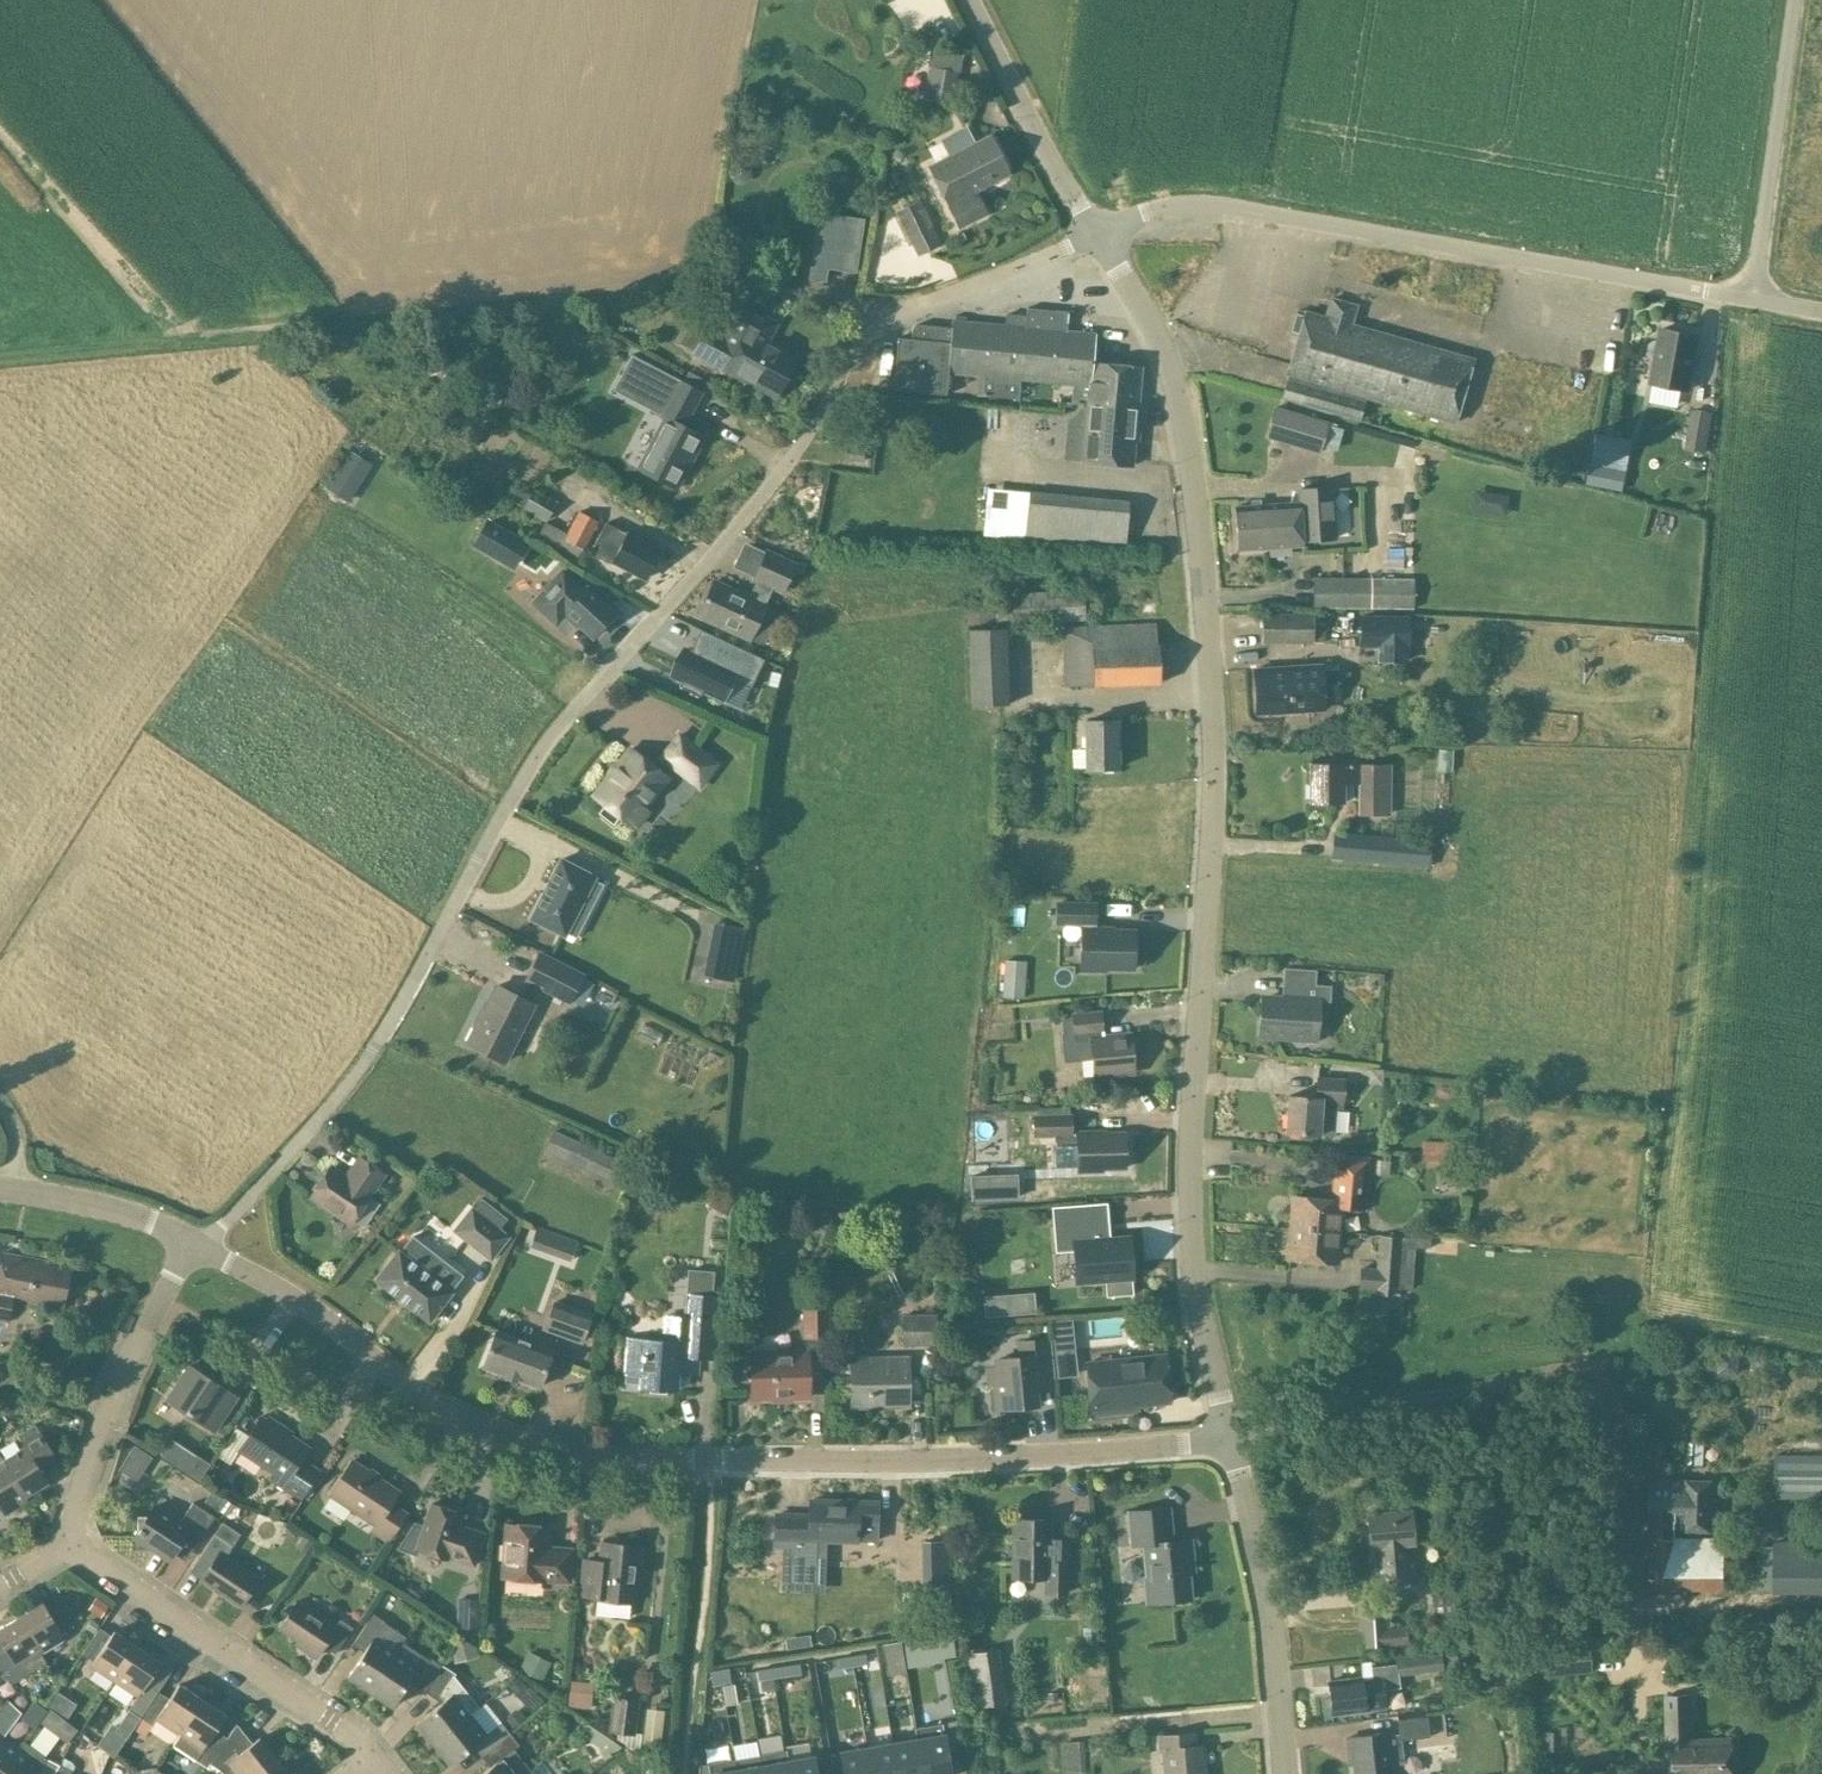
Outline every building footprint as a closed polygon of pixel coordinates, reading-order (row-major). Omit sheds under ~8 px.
[(958,72),(930,67),(928,81),(955,87),(958,72)] [(1011,175),(990,135),(976,143),(967,127),(941,140),(942,142),(949,156),(936,163),(927,167),(959,229),(987,214),(976,193),(1011,175)] [(941,245),(920,201),(896,213),(918,257),(941,245)] [(855,271),(863,220),(833,216),(828,254),(815,253),(812,278),(825,280),(827,267),(855,271)] [(1326,317),(1326,316),(1305,311),(1304,317),(1298,315),(1294,331),(1299,332),(1287,375),(1455,423),(1473,358),(1352,324),(1357,306),(1331,298),(1326,317)] [(691,321),(680,343),(696,351),(694,355),(776,396),(795,360),(766,346),(778,323),(740,304),(724,336),(708,328),(707,329),(691,321)] [(1089,401),(1091,381),(1093,362),(1096,334),(1067,331),(1068,312),(1027,308),(1027,316),(1007,314),(1006,325),(952,319),(952,326),(919,323),(913,325),(911,328),(911,337),(897,336),(892,388),(945,394),(947,374),(985,377),(983,395),(1019,399),(1021,380),(1073,386),(1071,404),(1078,405),(1079,400),(1089,401)] [(1662,329),(1660,341),(1654,340),(1649,344),(1647,355),(1651,360),(1657,361),(1652,384),(1689,391),(1699,336),(1662,329)] [(1091,381),(1089,404),(1138,408),(1142,367),(1093,362),(1091,381)] [(694,408),(693,407),(702,392),(677,379),(669,395),(667,393),(657,413),(659,414),(652,427),(659,431),(649,449),(636,443),(627,460),(639,467),(638,469),(676,490),(704,437),(684,426),(694,408)] [(1282,399),(1329,412),(1345,417),(1360,421),(1365,402),(1286,380),(1282,399)] [(1135,444),(1138,408),(1089,404),(1084,459),(1132,464),(1134,444),(1135,444)] [(1323,447),(1337,451),(1344,429),(1341,428),(1329,425),(1330,422),(1326,421),(1274,405),(1264,438),(1321,454),(1323,447)] [(1688,408),(1687,449),(1710,449),(1711,409),(1688,408)] [(1627,439),(1598,434),(1591,473),(1616,477),(1617,470),(1621,471),(1627,439)] [(348,448),(323,486),(347,501),(371,463),(348,448)] [(865,455),(854,454),(852,465),(864,466),(865,455)] [(1470,507),(1506,515),(1510,494),(1474,487),(1470,507)] [(1234,506),(1234,512),(1236,544),(1237,551),(1304,547),(1304,541),(1335,539),(1335,535),(1333,488),(1298,489),(1298,492),(1293,492),(1290,502),(1234,506)] [(513,502),(548,521),(558,503),(533,489),(530,495),(520,489),(513,502)] [(1130,501),(1030,491),(1026,539),(1125,549),(1130,501)] [(567,533),(545,522),(534,543),(558,555),(560,551),(579,560),(600,521),(579,510),(567,533)] [(487,518),(471,546),(514,570),(530,543),(487,518)] [(660,551),(627,534),(606,523),(595,544),(600,547),(596,554),(645,579),(660,551)] [(752,597),(714,581),(699,617),(749,639),(771,587),(782,593),(795,565),(767,552),(754,579),(759,581),(752,597)] [(563,571),(534,603),(556,624),(564,615),(577,626),(579,624),(593,637),(602,626),(604,628),(614,617),(612,615),(614,613),(587,588),(584,591),(563,571)] [(1415,578),(1314,577),(1313,607),(1415,609),(1415,578)] [(996,594),(996,627),(1085,621),(1084,590),(996,594)] [(1324,615),(1312,616),(1312,613),(1261,614),(1262,644),(1314,644),(1314,642),(1326,641),(1324,615)] [(1361,618),(1361,649),(1378,649),(1378,665),(1407,665),(1407,618),(1361,618)] [(1160,684),(1156,623),(1062,627),(1064,686),(1094,686),(1160,684)] [(968,631),(971,706),(1009,705),(1007,628),(968,631)] [(763,659),(700,629),(692,646),(698,649),(695,655),(685,650),(673,677),(682,681),(679,687),(701,697),(704,691),(722,699),(731,680),(750,689),(763,659)] [(1323,711),(1320,665),(1254,668),(1256,714),(1323,711)] [(770,670),(767,684),(777,686),(780,673),(770,670)] [(1117,721),(1085,721),(1085,769),(1118,769),(1117,721)] [(676,767),(675,768),(699,787),(716,764),(692,746),(692,747),(701,754),(685,774),(676,767)] [(629,749),(593,795),(604,804),(600,808),(616,821),(620,816),(631,825),(632,823),(636,827),(648,811),(644,807),(667,778),(629,749)] [(1391,764),(1359,764),(1358,815),(1390,816),(1391,764)] [(1343,802),(1344,782),(1358,782),(1358,765),(1310,765),(1310,802),(1343,802)] [(1432,840),(1334,832),(1331,860),(1431,868),(1432,840)] [(561,859),(530,918),(564,936),(575,915),(584,920),(601,885),(593,880),(595,877),(561,859)] [(1057,904),(1057,923),(1081,923),(1081,970),(1105,970),(1105,968),(1134,969),(1135,931),(1105,930),(1105,928),(1095,928),(1095,904),(1057,904)] [(744,929),(719,924),(708,975),(733,980),(744,929)] [(526,979),(568,1001),(581,975),(539,954),(526,979)] [(1024,996),(1025,958),(1001,958),(1000,995),(1024,996)] [(1315,1042),(1318,1003),(1318,1002),(1331,1003),(1331,986),(1315,984),(1316,970),(1284,968),(1282,1001),(1263,1000),(1261,1034),(1281,1036),(1281,1039),(1291,1040),(1295,1046),(1305,1046),(1311,1041),(1315,1042)] [(505,1063),(534,1005),(496,985),(466,1043),(505,1063)] [(1092,1056),(1095,1086),(1116,1084),(1115,1075),(1134,1073),(1130,1033),(1103,1036),(1100,1013),(1075,1016),(1079,1057),(1092,1056)] [(1318,1078),(1316,1097),(1288,1096),(1286,1133),(1319,1135),(1335,1136),(1337,1110),(1343,1110),(1343,1101),(1351,1102),(1352,1086),(1344,1086),(1344,1080),(1318,1078)] [(1033,1115),(1033,1137),(1074,1136),(1073,1113),(1070,1114),(1069,1107),(1038,1108),(1039,1115),(1033,1115)] [(622,1161),(554,1130),(545,1152),(612,1182),(622,1161)] [(1103,1170),(1102,1167),(1125,1167),(1124,1133),(1077,1134),(1078,1170),(1103,1170)] [(1336,1153),(1333,1190),(1333,1201),(1292,1198),(1289,1230),(1340,1235),(1342,1210),(1365,1211),(1369,1155),(1336,1153)] [(349,1225),(384,1174),(358,1157),(346,1175),(331,1166),(310,1198),(349,1225)] [(1014,1169),(1014,1160),(968,1162),(968,1171),(1014,1169)] [(1017,1173),(971,1175),(972,1200),(1018,1197),(1017,1173)] [(452,1231),(492,1260),(510,1235),(500,1228),(508,1218),(482,1198),(474,1208),(471,1205),(452,1231)] [(839,1232),(862,1232),(862,1211),(839,1212),(839,1232)] [(808,1231),(832,1232),(832,1212),(808,1212),(808,1231)] [(1132,1279),(1129,1236),(1098,1239),(1097,1220),(1054,1224),(1056,1252),(1075,1250),(1077,1283),(1132,1279)] [(537,1228),(531,1245),(544,1250),(550,1233),(537,1228)] [(1338,1262),(1340,1235),(1289,1230),(1287,1258),(1338,1262)] [(1396,1296),(1397,1288),(1411,1289),(1415,1238),(1379,1235),(1376,1268),(1360,1267),(1358,1289),(1375,1291),(1374,1295),(1396,1296)] [(72,1265),(2,1251),(0,1260),(0,1321),(10,1323),(14,1300),(63,1309),(72,1265)] [(452,1293),(449,1290),(456,1281),(438,1267),(431,1276),(398,1251),(374,1281),(429,1322),(452,1293)] [(639,1387),(677,1390),(678,1373),(697,1374),(698,1357),(720,1358),(725,1297),(712,1296),(714,1272),(687,1270),(684,1318),(665,1317),(663,1341),(628,1338),(625,1374),(640,1376),(639,1387)] [(986,1317),(1011,1315),(1009,1296),(985,1298),(986,1317)] [(593,1314),(553,1299),(542,1329),(582,1344),(593,1314)] [(809,1399),(808,1358),(827,1358),(827,1338),(830,1338),(829,1307),(802,1308),(803,1338),(806,1338),(806,1350),(751,1352),(752,1400),(809,1399)] [(902,1314),(902,1346),(938,1346),(938,1313),(902,1314)] [(1072,1319),(1052,1321),(1055,1352),(1075,1351),(1072,1319)] [(482,1367),(538,1387),(551,1351),(495,1331),(482,1367)] [(1051,1338),(1018,1341),(1019,1356),(991,1359),(995,1409),(1038,1405),(1037,1390),(1055,1388),(1051,1338)] [(851,1358),(851,1407),(909,1406),(908,1357),(851,1358)] [(1088,1364),(1093,1414),(1109,1412),(1108,1406),(1169,1400),(1165,1357),(1088,1364)] [(166,1400),(214,1432),(237,1397),(189,1366),(166,1400)] [(301,1500),(320,1472),(301,1459),(308,1448),(280,1429),(282,1427),(272,1419),(266,1420),(260,1417),(239,1451),(275,1474),(271,1480),(301,1500)] [(25,1447),(3,1460),(25,1497),(48,1483),(43,1474),(59,1464),(35,1424),(17,1435),(25,1447)] [(1793,1454),(1775,1454),(1775,1499),(1821,1499),(1821,1436),(1793,1436),(1793,1454)] [(1685,1442),(1684,1464),(1704,1465),(1705,1442),(1685,1442)] [(151,1457),(134,1446),(119,1469),(136,1480),(151,1457)] [(195,1455),(184,1471),(198,1480),(209,1464),(195,1455)] [(25,1497),(3,1460),(0,1462),(0,1509),(4,1515),(28,1501),(25,1497)] [(388,1542),(407,1515),(391,1504),(399,1492),(351,1460),(329,1494),(375,1525),(371,1531),(388,1542)] [(1649,1590),(1724,1590),(1724,1546),(1724,1539),(1676,1539),(1677,1529),(1709,1530),(1709,1484),(1652,1483),(1649,1590)] [(227,1509),(231,1502),(212,1490),(205,1502),(221,1513),(225,1507),(227,1509)] [(878,1502),(809,1499),(808,1516),(776,1514),(775,1547),(817,1548),(817,1540),(858,1542),(858,1540),(877,1541),(878,1502)] [(196,1545),(214,1517),(192,1503),(179,1522),(154,1506),(147,1517),(137,1517),(137,1532),(134,1536),(137,1538),(137,1548),(152,1548),(169,1559),(184,1537),(196,1545)] [(417,1556),(419,1550),(447,1559),(448,1557),(473,1565),(484,1534),(468,1529),(467,1531),(457,1528),(462,1514),(431,1504),(424,1524),(415,1521),(396,1549),(417,1556)] [(1144,1545),(1147,1579),(1145,1579),(1148,1604),(1190,1600),(1188,1572),(1193,1572),(1190,1538),(1167,1541),(1164,1508),(1128,1512),(1131,1546),(1144,1545)] [(1366,1513),(1372,1584),(1417,1581),(1411,1509),(1366,1513)] [(1070,1540),(1047,1539),(1048,1520),(1016,1520),(1016,1578),(1043,1578),(1043,1595),(1069,1595),(1070,1540)] [(240,1606),(259,1579),(225,1557),(240,1534),(222,1523),(207,1545),(219,1553),(201,1580),(240,1606)] [(567,1581),(570,1551),(546,1549),(548,1528),(507,1525),(503,1578),(544,1581),(544,1579),(567,1581)] [(950,1538),(921,1538),(921,1583),(950,1583),(950,1538)] [(1773,1593),(1821,1594),(1821,1542),(1774,1542),(1773,1593)] [(633,1603),(639,1546),(602,1543),(599,1568),(583,1567),(581,1596),(596,1597),(596,1599),(633,1603)] [(1754,1547),(1753,1590),(1772,1590),(1773,1547),(1754,1547)] [(43,1603),(19,1617),(41,1653),(65,1638),(62,1634),(74,1627),(57,1600),(45,1607),(43,1603)] [(335,1654),(352,1628),(340,1620),(335,1626),(297,1601),(280,1627),(304,1643),(302,1647),(316,1657),(323,1646),(335,1654)] [(456,1634),(481,1634),(481,1605),(457,1605),(456,1634)] [(1358,1609),(1359,1648),(1404,1646),(1403,1623),(1386,1623),(1385,1608),(1358,1609)] [(347,1677),(370,1692),(396,1653),(374,1638),(385,1622),(373,1614),(356,1640),(367,1647),(347,1677)] [(19,1617),(0,1629),(0,1667),(2,1670),(3,1670),(12,1685),(47,1663),(40,1653),(41,1653),(19,1617)] [(90,1666),(114,1682),(137,1647),(114,1631),(111,1635),(99,1628),(82,1654),(93,1662),(90,1666)] [(904,1638),(905,1662),(954,1660),(953,1635),(904,1638)] [(900,1641),(882,1644),(887,1675),(905,1672),(900,1641)] [(1542,1649),(1545,1675),(1592,1670),(1589,1644),(1542,1649)] [(161,1662),(137,1647),(114,1682),(137,1697),(128,1710),(120,1723),(132,1730),(134,1728),(158,1692),(147,1684),(161,1662)] [(521,1670),(543,1679),(550,1660),(528,1651),(521,1670)] [(996,1651),(972,1655),(978,1704),(1002,1701),(996,1651)] [(418,1667),(396,1653),(370,1692),(392,1707),(418,1667)] [(865,1654),(851,1656),(853,1666),(867,1664),(865,1654)] [(853,1666),(851,1656),(837,1659),(838,1668),(853,1666)] [(413,1684),(425,1692),(442,1666),(430,1658),(413,1684)] [(1400,1663),(1401,1677),(1442,1672),(1440,1658),(1400,1663)] [(771,1669),(773,1678),(801,1674),(799,1664),(771,1669)] [(440,1695),(445,1701),(416,1723),(433,1744),(470,1715),(480,1708),(453,1675),(454,1674),(442,1666),(425,1692),(437,1700),(440,1695)] [(729,1668),(720,1670),(721,1679),(731,1678),(729,1668)] [(773,1678),(771,1669),(757,1671),(759,1680),(773,1678)] [(720,1670),(710,1672),(712,1681),(721,1679),(720,1670)] [(1329,1681),(1330,1694),(1325,1698),(1326,1708),(1332,1710),(1332,1715),(1398,1707),(1396,1692),(1383,1694),(1381,1675),(1361,1678),(1361,1677),(1329,1681)] [(593,1682),(570,1681),(568,1706),(587,1719),(588,1709),(592,1709),(593,1682)] [(156,1720),(179,1735),(202,1700),(179,1684),(170,1699),(158,1692),(134,1728),(145,1735),(156,1720)] [(734,1684),(723,1686),(726,1705),(737,1703),(734,1684)] [(486,1697),(497,1717),(520,1706),(510,1685),(486,1697)] [(1693,1738),(1692,1695),(1666,1696),(1667,1739),(1668,1739),(1669,1773),(1733,1773),(1732,1737),(1693,1738)] [(613,1697),(609,1733),(621,1734),(620,1741),(632,1743),(633,1735),(635,1735),(639,1700),(613,1697)] [(207,1767),(209,1764),(227,1738),(216,1730),(226,1716),(202,1700),(179,1735),(180,1735),(173,1745),(196,1760),(207,1767)] [(36,1701),(23,1718),(34,1726),(47,1709),(36,1701)] [(477,1743),(486,1753),(510,1734),(501,1723),(486,1735),(470,1715),(433,1744),(449,1765),(477,1743)] [(1392,1766),(1405,1765),(1402,1741),(1430,1737),(1428,1717),(1398,1720),(1400,1734),(1388,1735),(1388,1733),(1346,1738),(1348,1758),(1352,1757),(1354,1773),(1393,1773),(1392,1766)] [(219,1770),(222,1773),(259,1773),(276,1760),(259,1738),(252,1743),(236,1723),(227,1738),(209,1764),(219,1770)] [(918,1739),(924,1773),(951,1773),(942,1723),(916,1727),(918,1739)] [(20,1748),(0,1733),(0,1773),(20,1748)] [(1195,1733),(1158,1736),(1159,1753),(1162,1753),(1164,1773),(1206,1773),(1204,1744),(1196,1745),(1195,1733)] [(510,1734),(486,1753),(494,1764),(482,1773),(524,1773),(529,1770),(513,1750),(519,1745),(510,1734)] [(605,1735),(596,1739),(605,1759),(622,1747),(605,1735)] [(918,1739),(892,1743),(898,1773),(924,1773),(918,1739)] [(1083,1772),(1083,1740),(1062,1739),(1062,1772),(1083,1772)] [(892,1743),(867,1748),(871,1773),(898,1773),(892,1743)] [(59,1765),(46,1758),(42,1764),(20,1748),(0,1773),(54,1773),(59,1765)] [(867,1748),(840,1752),(844,1773),(871,1773),(867,1748)] [(788,1762),(786,1750),(759,1755),(761,1766),(762,1773),(790,1773),(788,1762)] [(524,1773),(564,1773),(549,1754),(529,1770),(524,1773)] [(788,1762),(790,1773),(816,1773),(813,1757),(788,1762)] [(736,1771),(734,1759),(707,1764),(709,1773),(736,1773),(736,1771)] [(276,1760),(259,1773),(288,1773),(276,1760)] [(54,1773),(71,1773),(72,1772),(59,1765),(54,1773)]
